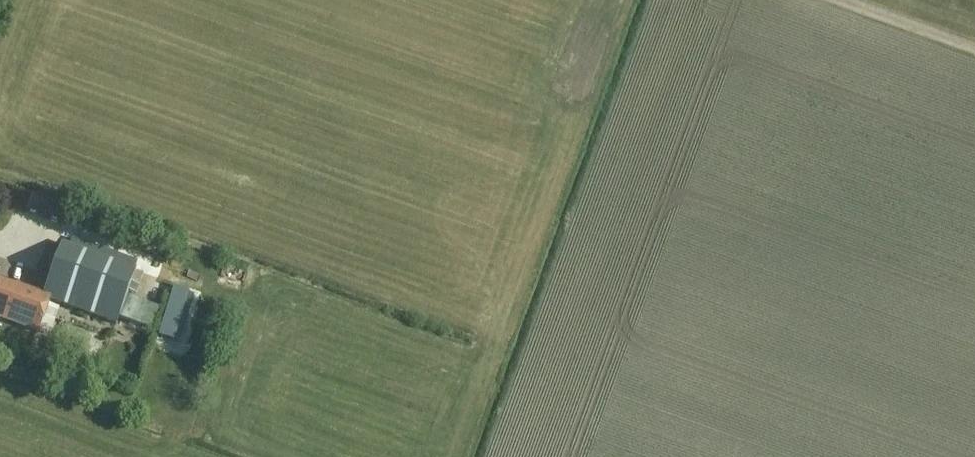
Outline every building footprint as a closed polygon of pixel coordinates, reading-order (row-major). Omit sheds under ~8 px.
[(136,270),(62,244),(43,296),(0,280),(0,319),(38,333),(50,301),(117,325),(136,270)] [(191,293),(175,288),(159,338),(175,344),(191,293)] [(149,306),(127,298),(120,319),(142,326),(149,306)]
